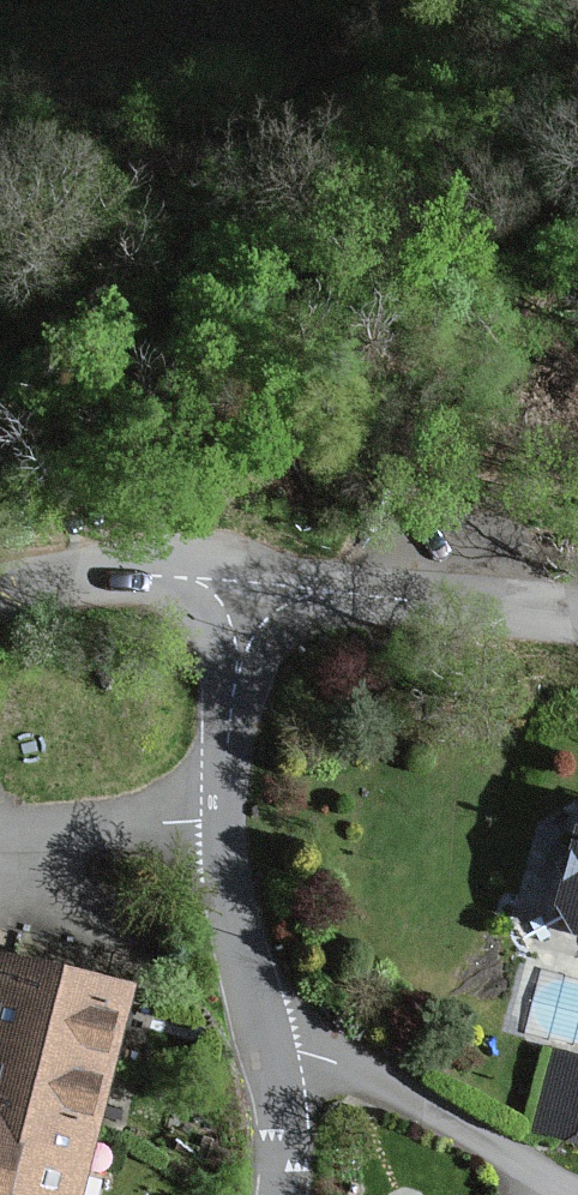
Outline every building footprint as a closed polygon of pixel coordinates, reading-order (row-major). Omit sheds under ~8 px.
[(0,951),(0,1194),(85,1194),(136,984),(0,951)] [(541,1052),(522,1125),(577,1140),(577,1061),(541,1052)]
